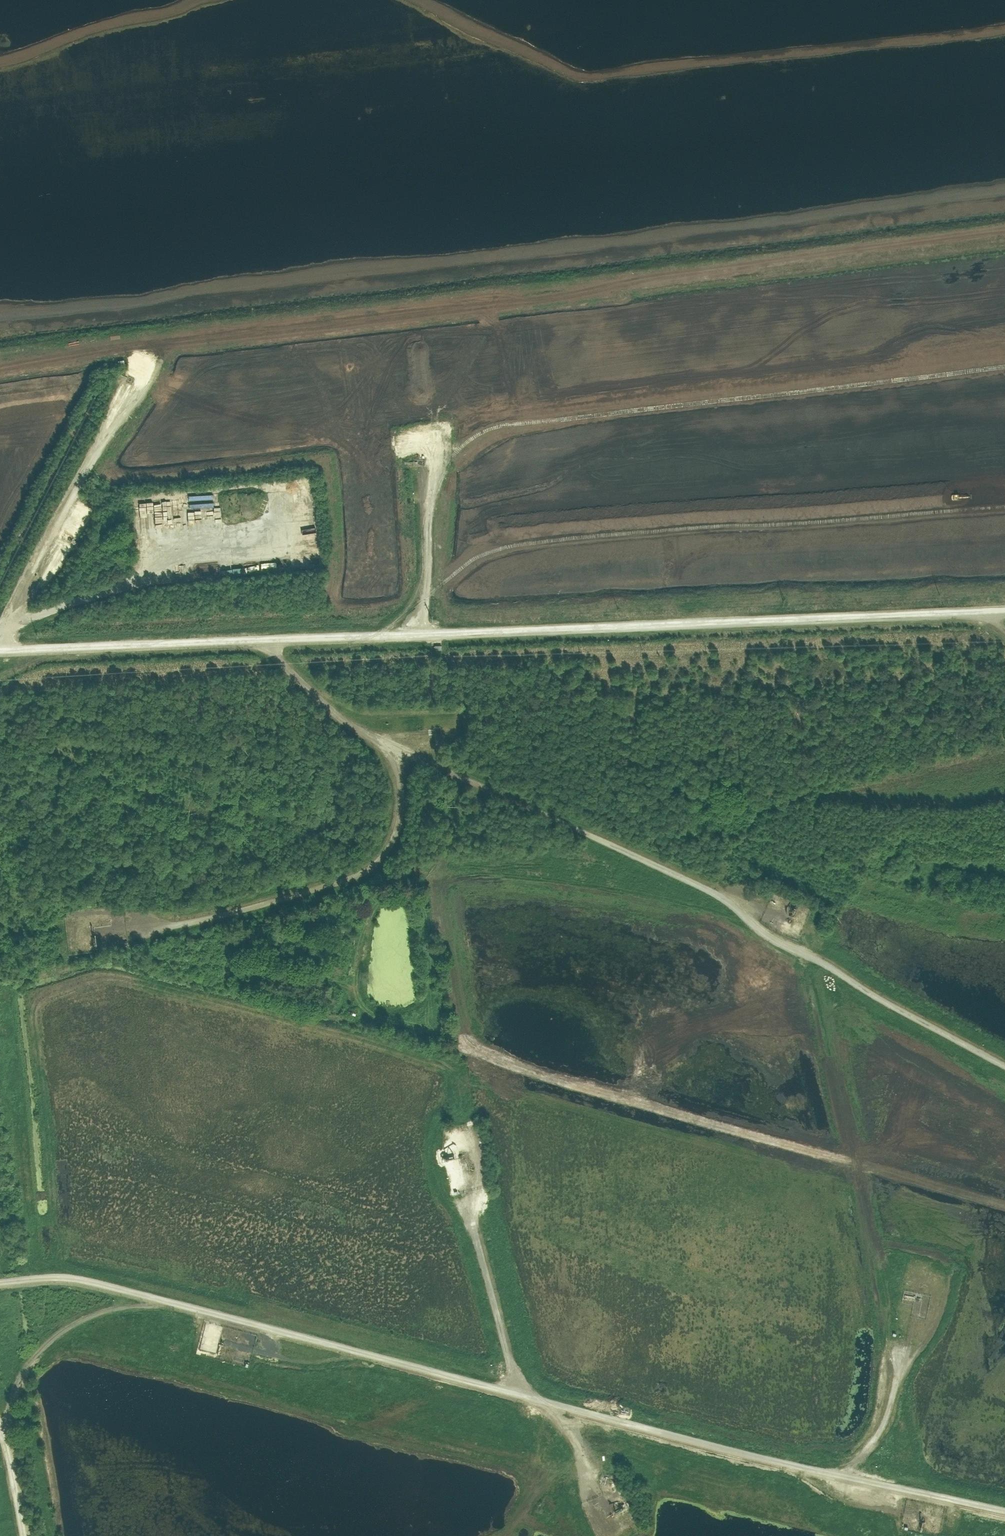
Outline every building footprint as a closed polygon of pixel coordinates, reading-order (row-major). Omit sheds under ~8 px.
[(470,597),(472,591),(474,591),(476,586),(463,582),(459,593),(470,597)]
